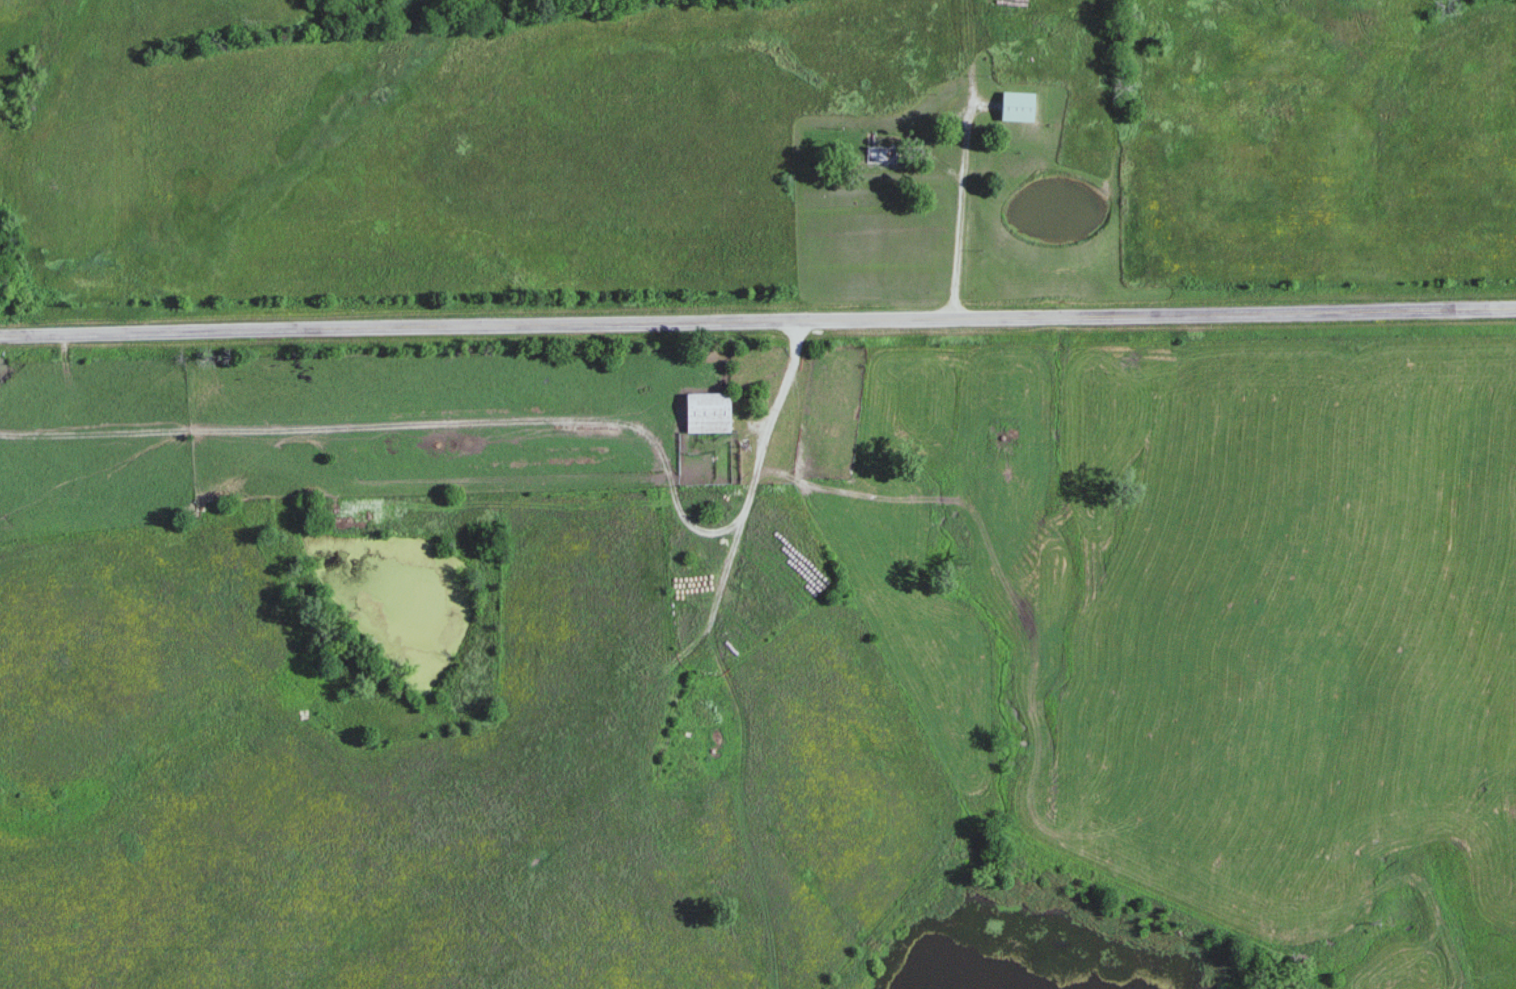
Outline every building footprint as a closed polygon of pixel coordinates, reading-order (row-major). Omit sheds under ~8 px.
[(1038,93),(1003,93),(1002,121),(1038,122),(1038,93)] [(898,138),(882,138),(882,146),(863,146),(863,165),(898,165),(898,138)] [(734,433),(734,394),(685,394),(685,433),(734,433)]
